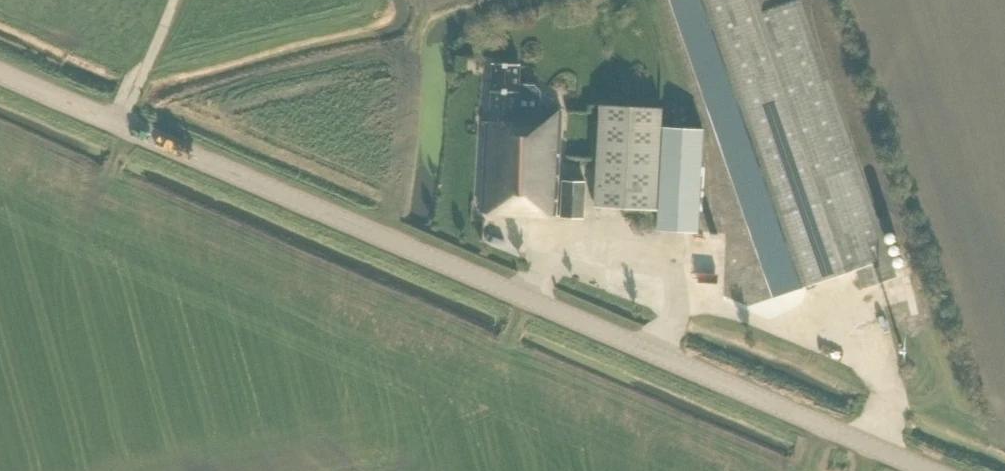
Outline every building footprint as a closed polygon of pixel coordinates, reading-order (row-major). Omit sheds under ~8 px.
[(802,288),(856,270),(863,290),(898,278),(882,233),(889,230),(885,218),(878,221),(802,0),(702,0),(802,288)] [(556,216),(560,109),(540,109),(541,91),(535,84),(518,83),(518,65),(492,64),(489,121),(485,121),(481,213),(556,216)] [(699,233),(704,129),(662,126),(663,108),(599,104),(594,207),(658,211),(657,231),(699,233)] [(584,218),(586,181),(562,180),(560,217),(584,218)]
